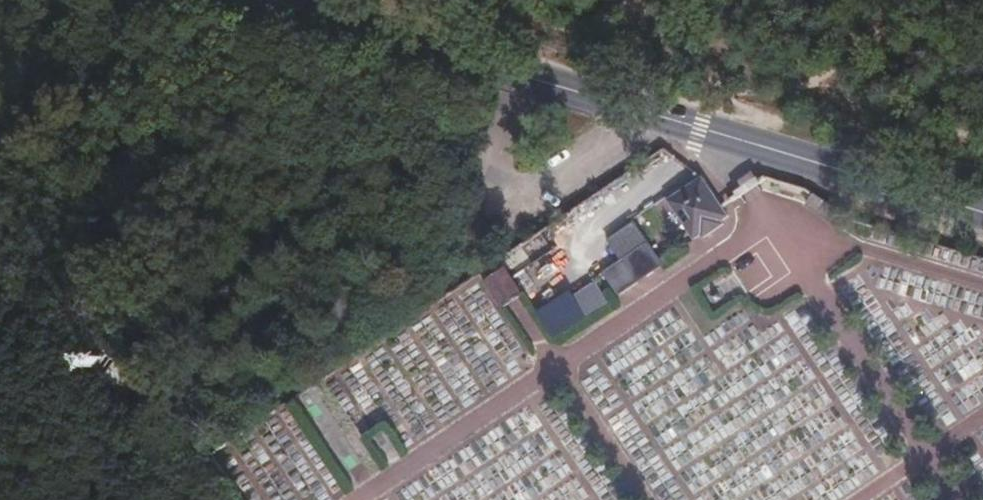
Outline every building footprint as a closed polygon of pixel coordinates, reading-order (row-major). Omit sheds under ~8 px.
[(657,165),(646,158),(621,175),(635,187),(643,182),(641,179),(657,165)] [(683,181),(657,165),(641,179),(643,182),(666,198),(649,211),(676,247),(681,243),(686,248),(703,234),(698,228),(706,220),(683,181)] [(600,309),(648,274),(615,233),(592,250),(606,271),(584,285),(600,309)] [(583,293),(543,239),(528,249),(568,303),(583,293)] [(523,263),(516,252),(478,279),(501,310),(512,299),(497,281),(523,263)] [(723,279),(708,295),(721,306),(735,290),(723,279)]
